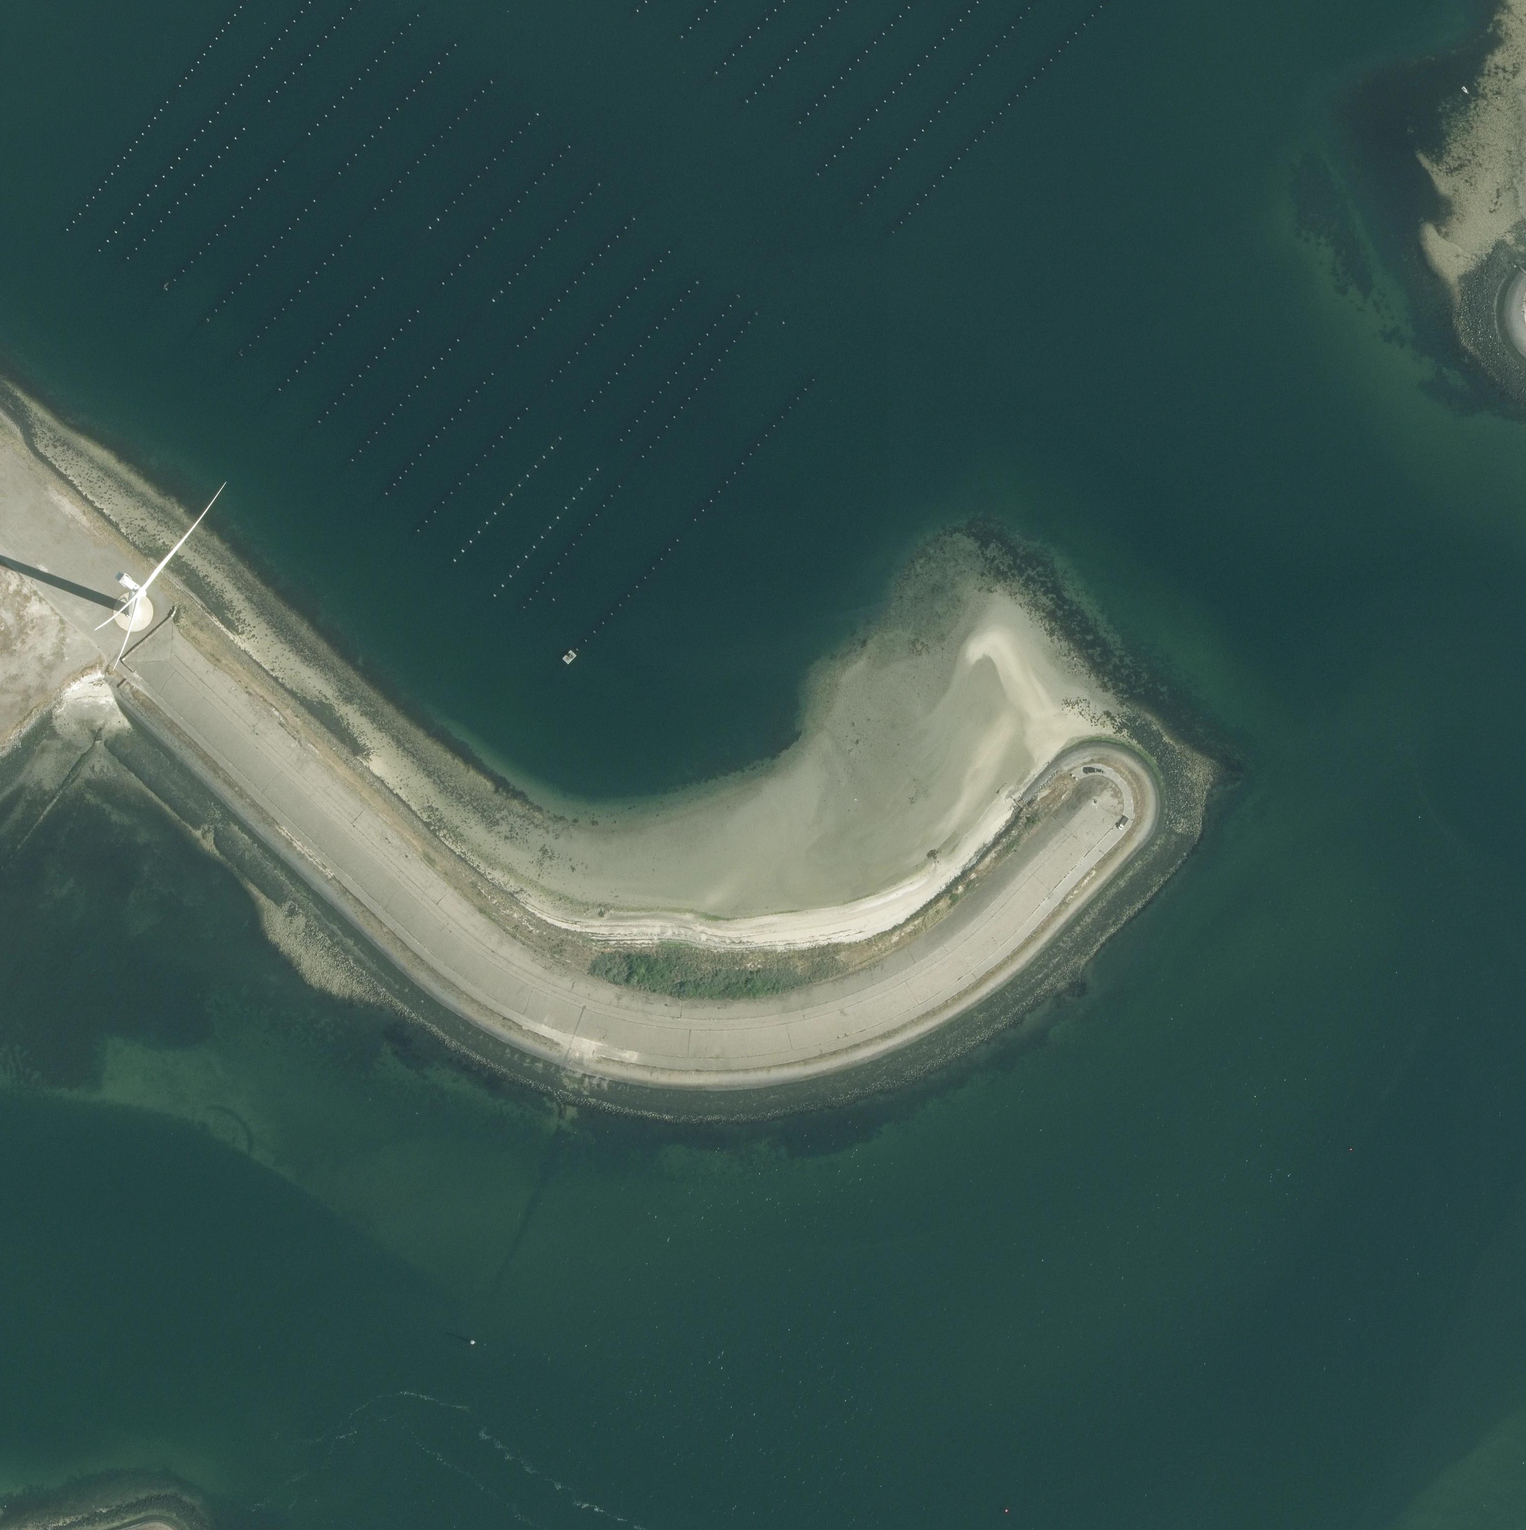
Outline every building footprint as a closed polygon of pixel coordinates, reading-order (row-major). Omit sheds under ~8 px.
[(128,610),(128,612),(128,614),(129,615),(130,616),(131,617),(133,618),(134,617),(136,617),(137,616),(138,615),(139,613),(139,611),(138,610),(137,608),(136,607),(134,607),(133,607),(131,607),(130,608),(129,609),(128,610)] [(1079,825),(1110,804),(1104,796),(1082,810),(1085,814),(1076,820),(1079,825)]
